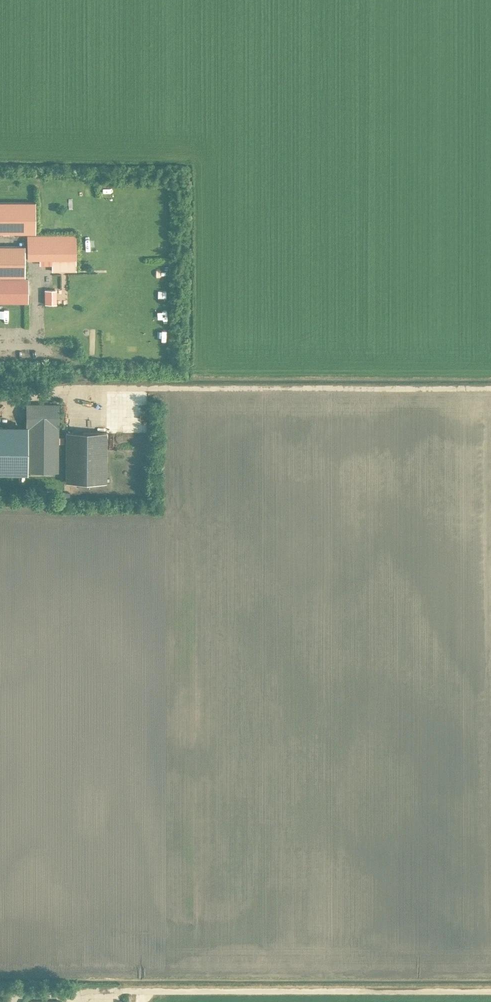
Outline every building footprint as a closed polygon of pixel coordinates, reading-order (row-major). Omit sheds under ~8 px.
[(0,201),(0,232),(35,233),(36,201),(0,201)] [(77,258),(76,234),(28,235),(28,258),(52,259),(77,258)] [(0,245),(0,276),(25,276),(25,245),(0,245)] [(77,258),(52,259),(53,274),(77,274),(77,258)] [(28,279),(0,279),(0,302),(28,302),(28,279)] [(57,290),(46,290),(46,306),(57,305),(57,290)] [(58,438),(58,405),(26,404),(26,428),(28,428),(28,472),(58,472),(58,444),(64,444),(64,438),(58,438)] [(25,472),(25,428),(0,428),(0,472),(25,472)] [(106,433),(66,432),(66,483),(106,483),(106,433)] [(138,984),(131,983),(130,992),(137,993),(138,984)]
